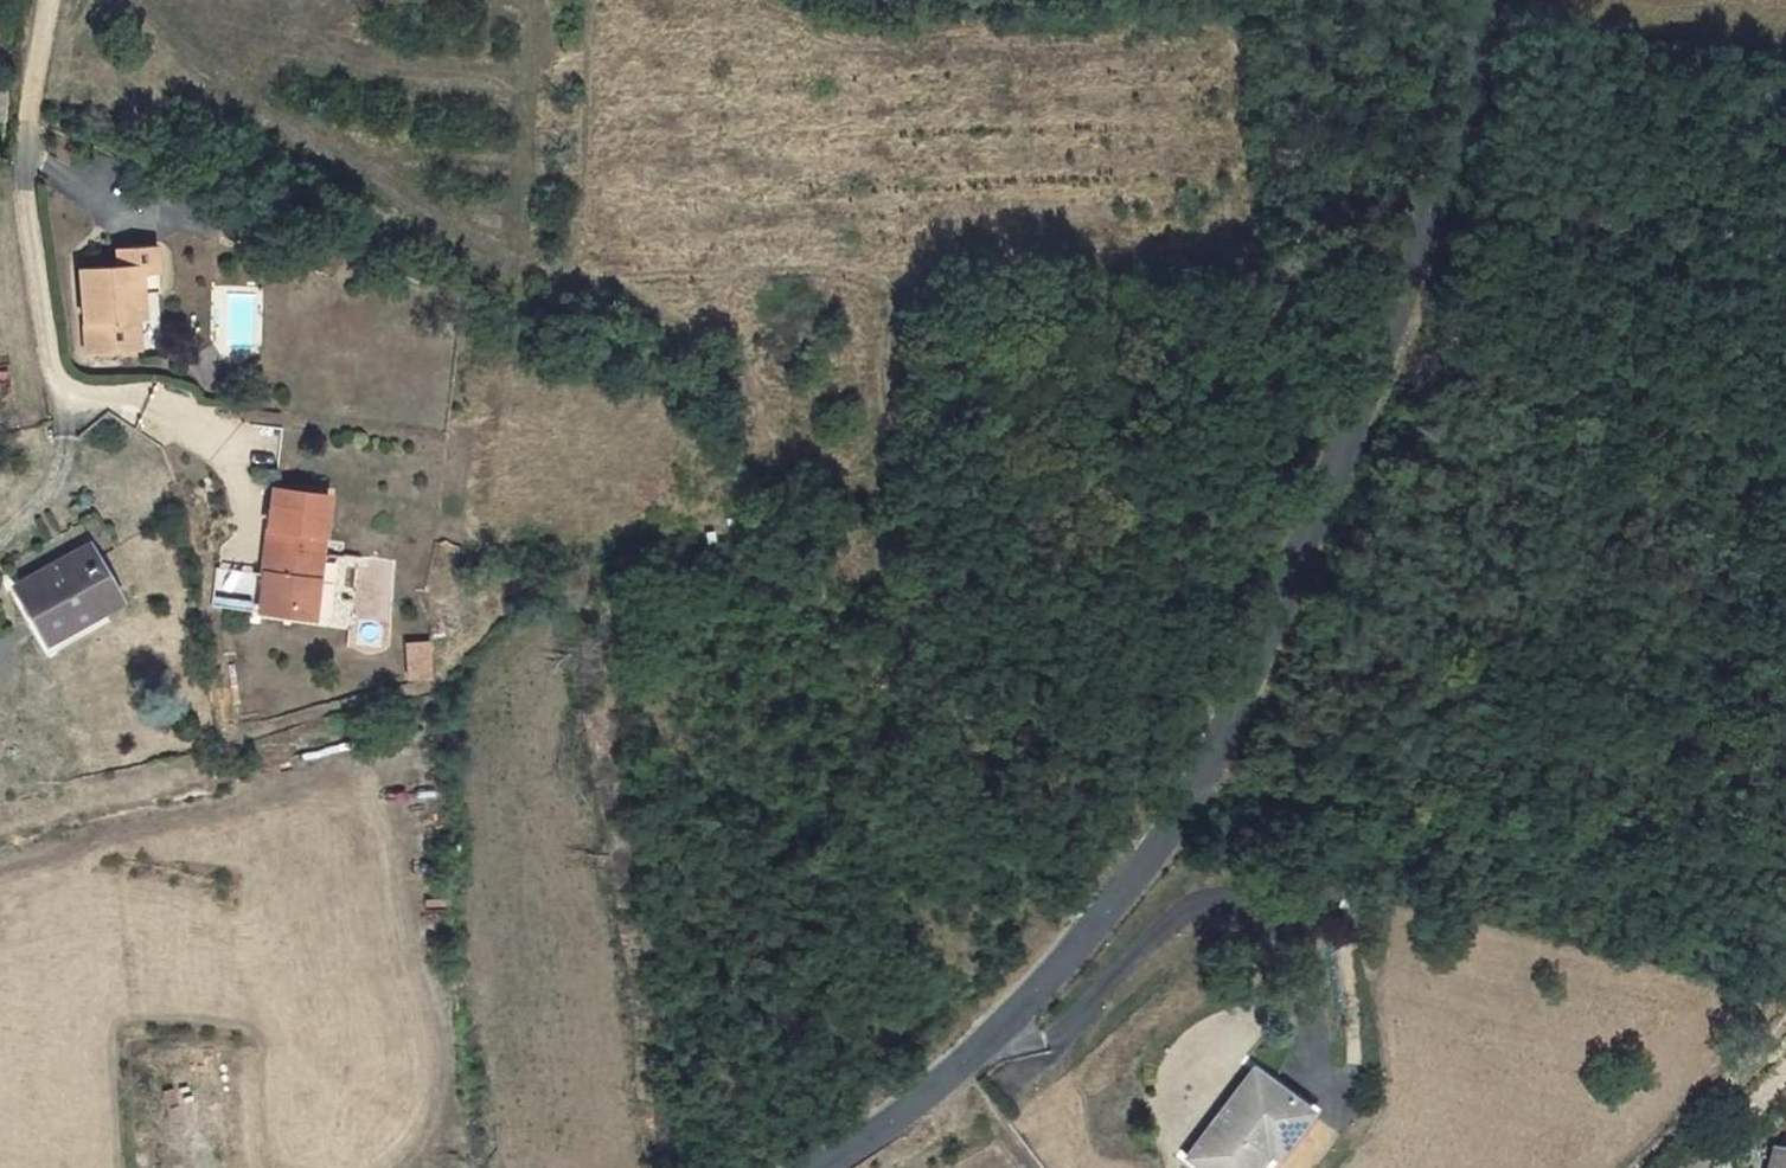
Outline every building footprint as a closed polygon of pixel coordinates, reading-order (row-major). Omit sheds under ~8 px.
[(168,306),(164,258),(125,262),(126,278),(86,282),(89,326),(95,325),(97,336),(90,337),(95,370),(150,365),(147,335),(157,334),(154,307),(168,306)] [(320,500),(266,492),(255,576),(298,582),(301,561),(312,563),(320,500)] [(65,541),(17,560),(22,572),(70,553),(65,541)] [(309,583),(312,563),(301,561),(298,582),(309,583)] [(36,651),(30,654),(38,672),(89,646),(84,635),(114,619),(88,565),(13,603),(36,651)] [(298,582),(255,576),(255,578),(208,571),(203,609),(304,623),(309,583),(298,582)] [(424,646),(403,648),(405,683),(426,682),(424,646)] [(1312,1112),(1253,1070),(1191,1156),(1209,1167),(1254,1167),(1274,1141),(1285,1149),(1312,1112)] [(1757,1123),(1748,1167),(1785,1167),(1785,1129),(1757,1123)]
